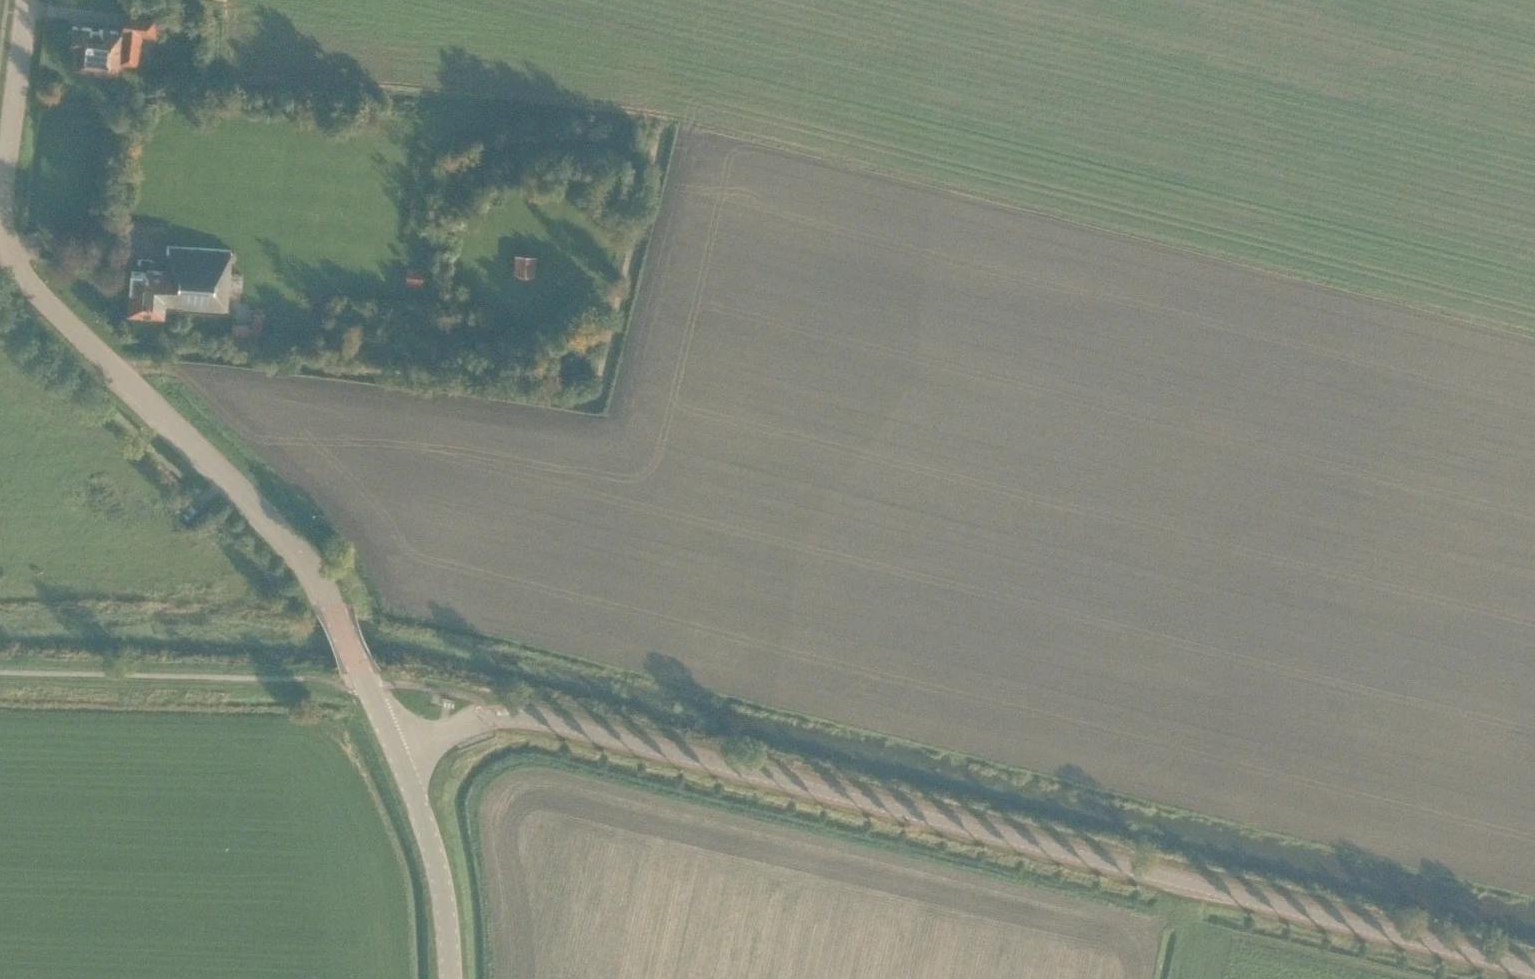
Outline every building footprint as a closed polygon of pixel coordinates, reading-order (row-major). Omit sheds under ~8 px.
[(153,31),(155,13),(122,10),(121,27),(72,22),(72,24),(69,26),(68,36),(70,40),(70,43),(73,44),(71,63),(117,68),(118,58),(136,60),(139,29),(153,31)] [(164,313),(165,305),(165,304),(226,307),(229,248),(168,242),(166,250),(164,268),(146,267),(145,269),(131,268),(128,311),(164,313)] [(514,252),(513,271),(534,273),(536,253),(514,252)] [(406,265),(405,283),(420,284),(421,266),(406,265)] [(243,325),(232,325),(231,336),(242,337),(243,325)]
